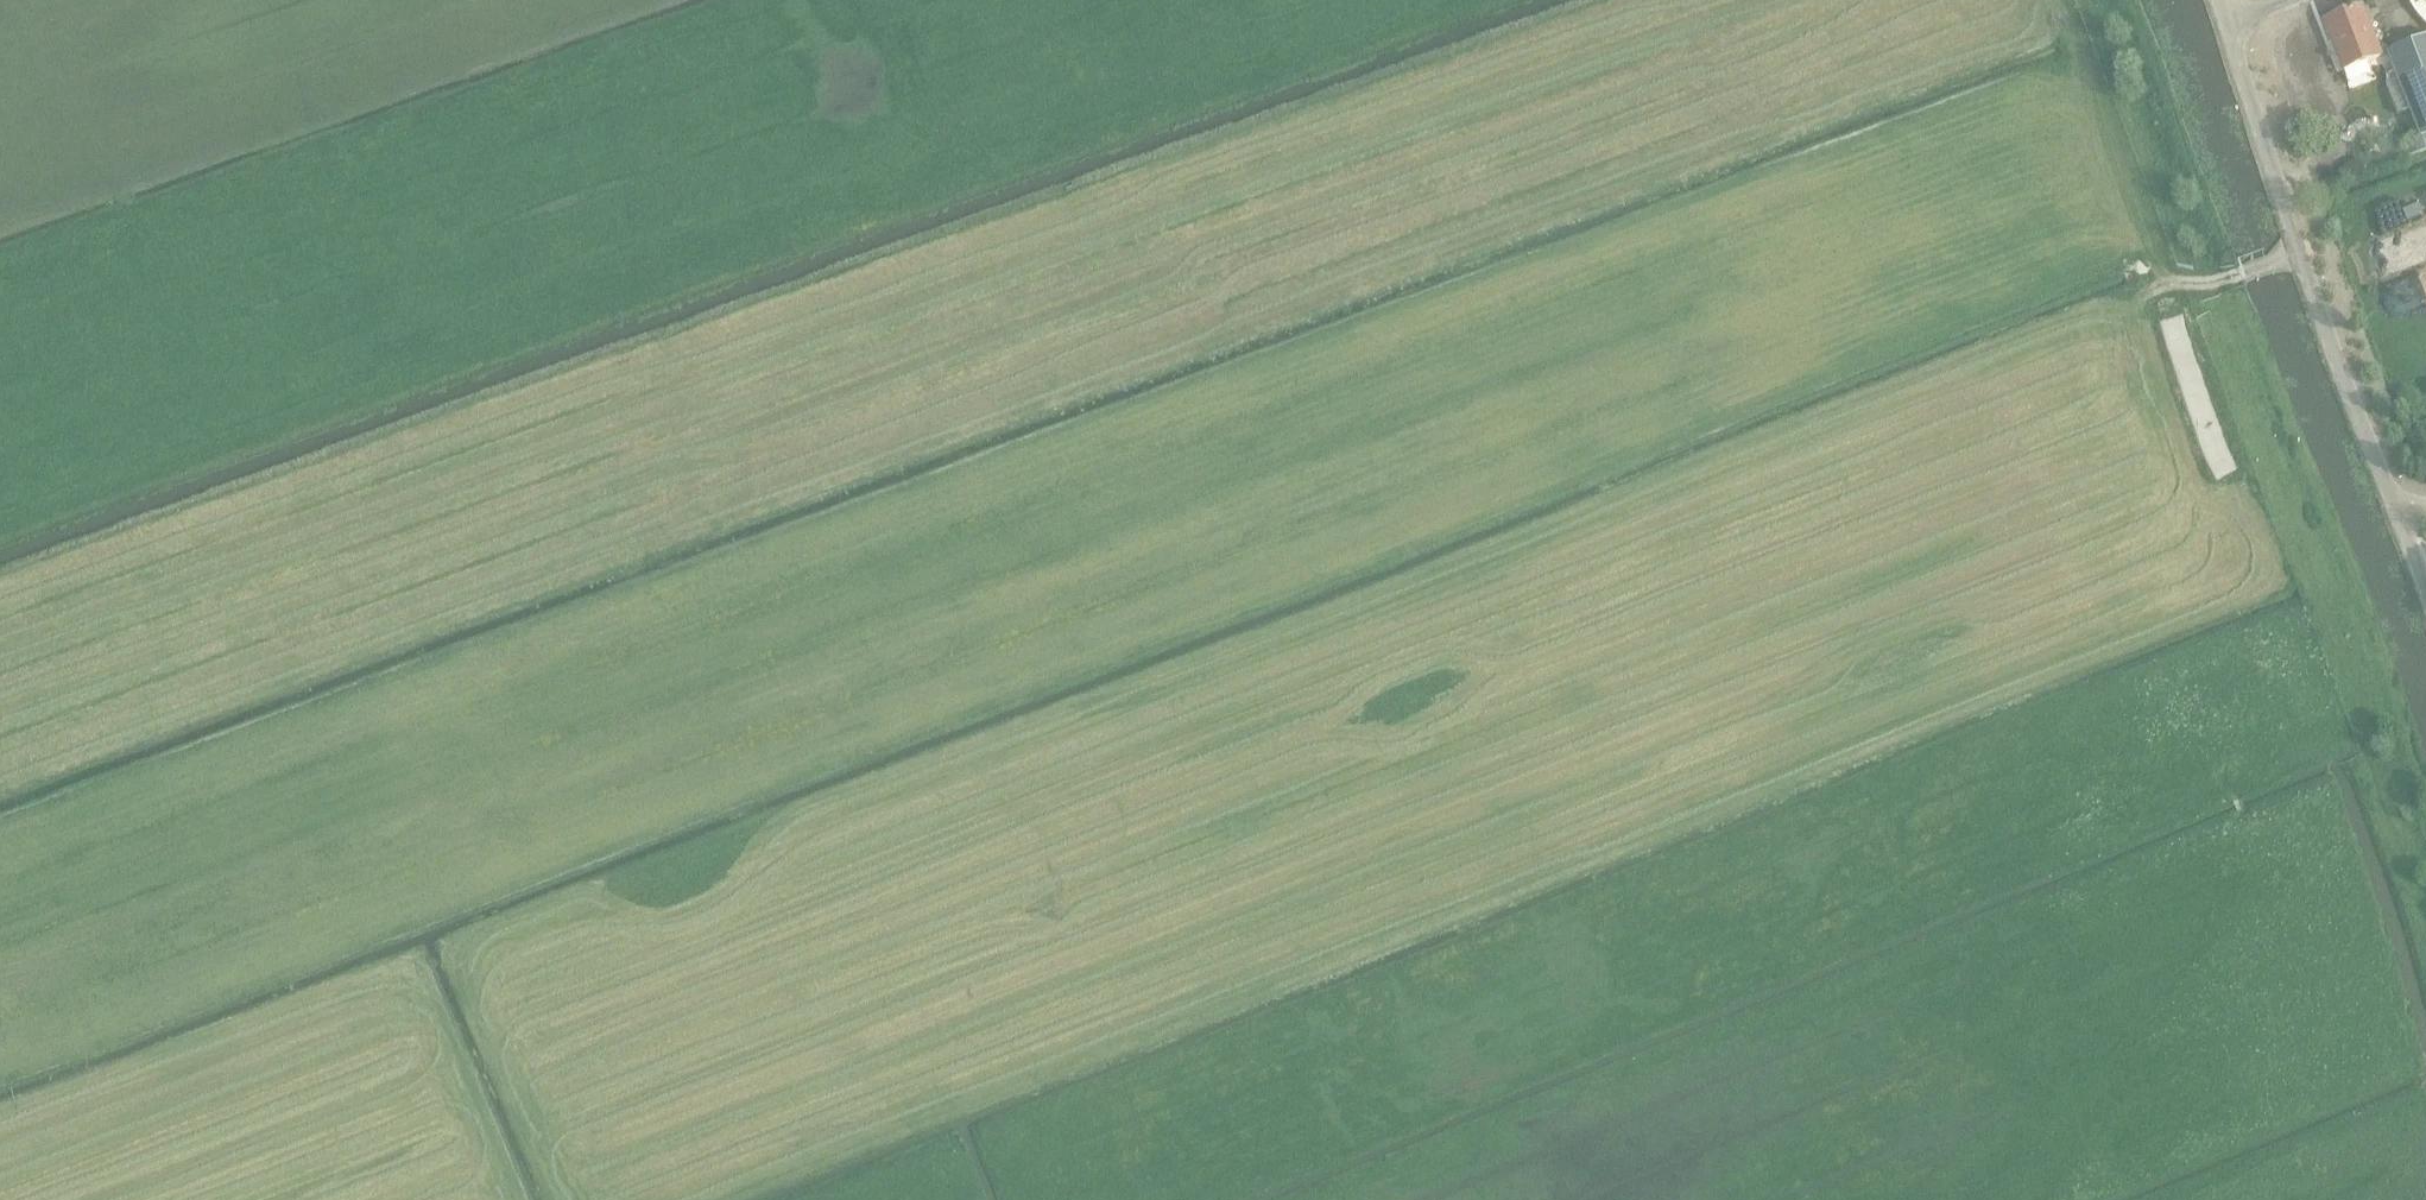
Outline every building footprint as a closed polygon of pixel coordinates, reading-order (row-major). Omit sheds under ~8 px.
[(2408,0),(2410,4),(2412,7),(2413,10),(2415,13),(2417,16),(2420,19),(2422,22),(2424,24),(2425,26),(2425,0),(2408,0)] [(2341,72),(2380,57),(2360,6),(2322,21),(2341,72)] [(2387,53),(2395,74),(2387,77),(2387,86),(2398,117),(2411,112),(2425,152),(2425,38),(2387,53)] [(2372,62),(2348,72),(2353,87),(2377,78),(2372,62)] [(2390,272),(2425,260),(2425,228),(2380,244),(2390,272)] [(2414,311),(2425,305),(2425,271),(2401,282),(2414,311)]
